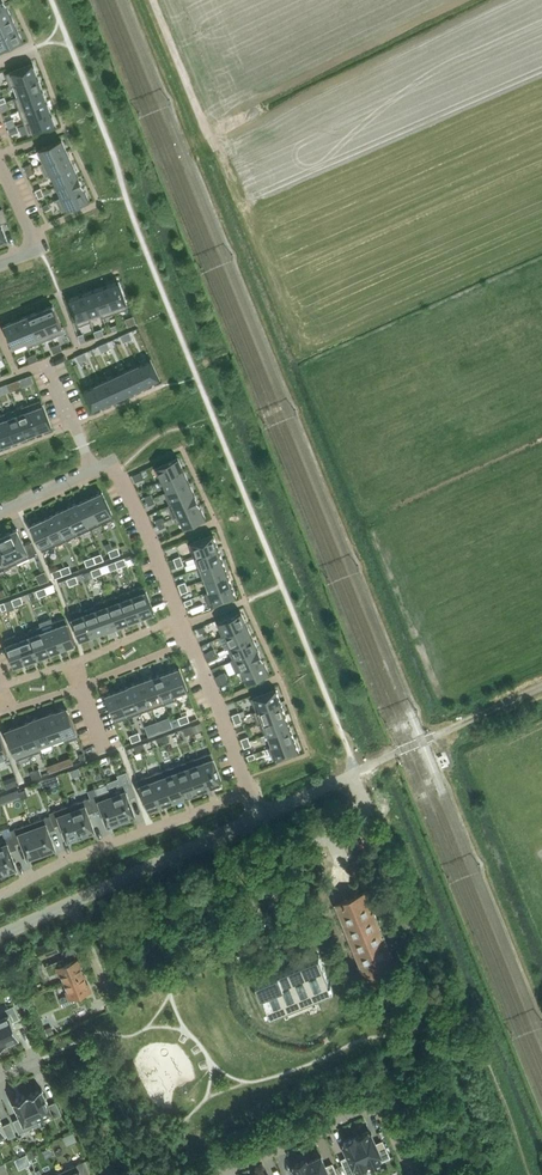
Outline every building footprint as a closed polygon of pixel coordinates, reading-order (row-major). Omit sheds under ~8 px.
[(6,4),(0,7),(0,22),(11,16),(6,4)] [(17,28),(11,16),(0,22),(0,36),(17,28)] [(0,36),(0,50),(22,40),(17,28),(0,36)] [(33,64),(6,74),(10,86),(37,76),(33,64)] [(37,76),(10,86),(11,87),(13,86),(17,97),(15,98),(42,88),(37,76)] [(42,88),(15,98),(18,107),(19,111),(46,101),(42,88)] [(46,101),(19,111),(24,123),(51,113),(46,101)] [(0,104),(0,106),(2,111),(9,109),(6,102),(0,104)] [(51,113),(24,123),(28,135),(55,125),(51,113)] [(13,119),(6,121),(9,128),(15,125),(13,119)] [(42,163),(67,152),(61,140),(37,151),(42,163)] [(48,175),(72,164),(67,152),(42,163),(40,164),(46,177),(48,175)] [(78,176),(72,164),(48,175),(53,187),(78,176)] [(83,187),(78,176),(53,187),(59,198),(59,199),(83,187)] [(89,199),(83,187),(59,199),(59,198),(56,199),(62,212),(89,199)] [(115,313),(128,308),(118,281),(106,286),(115,313)] [(115,313),(106,286),(93,290),(103,317),(115,313)] [(93,290),(81,294),(90,322),(91,321),(89,316),(100,312),(102,317),(103,317),(93,290)] [(90,322),(81,294),(68,299),(78,326),(90,322)] [(41,310),(52,337),(64,332),(53,305),(41,310)] [(41,310),(28,315),(40,342),(52,337),(41,310)] [(28,315),(16,320),(25,342),(27,348),(40,342),(28,315)] [(136,323),(134,316),(126,319),(128,326),(136,323)] [(25,342),(16,320),(4,325),(13,347),(25,342)] [(113,331),(120,329),(118,322),(111,324),(113,331)] [(96,337),(103,335),(101,328),(94,330),(96,337)] [(151,359),(139,364),(148,384),(160,378),(151,359)] [(139,364),(128,369),(137,389),(148,384),(139,364)] [(128,369),(117,375),(126,394),(137,389),(128,369)] [(117,375),(106,380),(115,399),(126,394),(117,375)] [(29,384),(26,377),(19,379),(22,386),(29,384)] [(22,386),(19,379),(13,382),(15,389),(22,386)] [(106,380),(95,385),(104,404),(115,399),(106,380)] [(95,385),(83,390),(92,410),(104,404),(95,385)] [(41,399),(29,404),(39,431),(51,426),(41,399)] [(26,435),(27,435),(39,431),(29,404),(16,408),(26,435)] [(27,436),(27,435),(26,435),(16,408),(4,413),(14,441),(27,436)] [(4,413),(0,414),(0,440),(2,444),(1,445),(2,445),(14,441),(4,413)] [(156,468),(161,480),(183,469),(178,458),(156,468)] [(161,480),(167,491),(189,481),(183,469),(161,480)] [(144,478),(141,472),(132,475),(135,482),(144,478)] [(164,492),(170,504),(194,493),(189,481),(167,491),(164,492)] [(102,492),(90,497),(102,523),(114,518),(102,492)] [(173,518),(178,516),(200,506),(194,493),(170,504),(167,505),(173,518)] [(78,503),(90,529),(102,523),(90,497),(78,503)] [(78,503),(78,502),(66,508),(78,534),(90,529),(78,503)] [(178,516),(183,527),(205,517),(200,506),(178,516)] [(54,514),(66,540),(78,534),(66,508),(53,513),(54,514)] [(54,514),(42,519),(54,545),(66,540),(54,514)] [(30,525),(42,551),(54,545),(42,519),(30,525)] [(31,541),(24,544),(17,528),(4,534),(17,563),(37,553),(31,541)] [(17,563),(4,534),(2,535),(2,533),(0,534),(0,571),(17,563)] [(218,547),(213,534),(189,543),(193,556),(218,547)] [(193,556),(198,568),(222,559),(218,547),(193,556)] [(227,572),(222,559),(198,568),(202,581),(205,580),(227,572)] [(205,580),(209,591),(231,583),(227,572),(205,580)] [(209,591),(204,593),(209,606),(236,596),(231,583),(209,591)] [(144,585),(132,590),(142,617),(154,612),(144,585)] [(130,621),(142,617),(132,590),(120,594),(130,621)] [(117,627),(130,622),(130,621),(120,594),(107,599),(117,627)] [(104,631),(117,627),(107,599),(94,604),(95,606),(104,631)] [(92,635),(104,631),(95,606),(84,610),(83,611),(92,635)] [(70,613),(75,627),(80,640),(92,635),(83,611),(84,610),(83,608),(70,613)] [(241,612),(217,623),(222,635),(246,624),(241,612)] [(52,621),(54,627),(62,648),(75,643),(65,616),(52,621)] [(225,649),(228,648),(252,637),(246,624),(222,635),(219,636),(225,649)] [(51,653),(51,652),(43,631),(41,625),(28,630),(29,633),(38,658),(51,653)] [(62,648),(54,627),(43,631),(51,652),(62,648)] [(26,662),(38,658),(29,633),(18,637),(16,637),(26,662)] [(3,639),(13,666),(26,662),(16,637),(18,637),(17,634),(3,639)] [(230,653),(233,659),(257,647),(252,637),(228,648),(230,653)] [(236,673),(241,670),(263,660),(257,647),(233,659),(230,660),(236,673)] [(269,672),(263,660),(241,670),(247,682),(269,672)] [(188,692),(179,667),(167,672),(176,696),(188,692)] [(177,699),(176,696),(167,672),(155,676),(165,703),(177,699)] [(155,676),(142,680),(152,708),(165,703),(155,676)] [(142,680),(129,685),(129,686),(139,713),(152,708),(142,680)] [(129,686),(117,690),(127,717),(139,713),(129,686)] [(280,701),(276,689),(254,697),(258,709),(280,701)] [(117,690),(105,695),(115,722),(127,717),(117,690)] [(258,724),(261,723),(285,715),(280,701),(258,709),(253,711),(258,724)] [(67,708),(55,712),(64,736),(63,736),(65,742),(78,737),(67,708)] [(42,716),(51,741),(52,741),(55,739),(63,736),(64,736),(55,712),(55,711),(42,716)] [(265,736),(268,735),(289,727),(285,715),(261,723),(265,736)] [(30,721),(40,748),(41,748),(44,746),(53,743),(52,741),(51,741),(42,716),(30,721)] [(30,721),(18,726),(29,755),(42,750),(41,748),(40,748),(30,721)] [(29,755),(18,726),(6,730),(17,760),(29,755)] [(268,735),(272,747),(294,739),(289,727),(268,735)] [(9,757),(0,733),(0,761),(9,757)] [(277,759),(298,751),(294,739),(272,747),(277,759)] [(210,786),(222,782),(211,752),(199,757),(210,786)] [(71,757),(64,759),(67,766),(73,763),(71,757)] [(199,757),(187,761),(198,791),(210,786),(199,757)] [(187,761),(174,766),(185,796),(198,791),(187,761)] [(173,800),(185,796),(174,766),(161,770),(172,800),(173,800)] [(160,804),(172,800),(161,770),(149,775),(160,804)] [(4,780),(7,788),(19,784),(16,775),(4,780)] [(57,775),(50,778),(53,785),(60,782),(57,775)] [(160,804),(149,775),(137,779),(148,809),(160,804)] [(110,790),(121,820),(135,815),(129,798),(135,796),(131,782),(110,790)] [(18,790),(6,794),(8,800),(20,795),(18,790)] [(108,825),(121,820),(110,790),(90,797),(95,811),(102,808),(108,825)] [(88,813),(95,811),(90,797),(70,805),(81,835),(94,830),(88,813)] [(68,840),(81,835),(70,805),(49,812),(50,815),(54,826),(55,826),(62,823),(68,840)] [(55,826),(54,826),(50,815),(31,822),(42,853),(55,848),(50,833),(56,830),(55,826)] [(10,830),(12,835),(15,843),(22,841),(28,857),(42,853),(31,822),(10,830)] [(15,843),(12,835),(5,837),(6,840),(0,842),(0,863),(4,872),(5,872),(5,873),(15,869),(15,868),(16,867),(10,851),(17,848),(15,843)] [(365,891),(335,903),(365,976),(395,964),(365,891)] [(42,957),(59,950),(56,940),(34,948),(42,957)] [(319,954),(255,979),(255,980),(266,1006),(265,1006),(265,1007),(266,1009),(267,1008),(269,1013),(282,1008),(285,1014),(286,1017),(318,1004),(317,1001),(314,995),(332,988),(330,983),(332,982),(331,979),(329,980),(319,954)] [(66,981),(83,974),(77,958),(61,965),(59,960),(46,965),(50,973),(58,970),(59,973),(62,972),(66,981)] [(89,989),(83,974),(66,981),(69,989),(66,990),(67,994),(59,997),(63,1005),(74,1001),(72,996),(89,989)] [(6,1044),(20,1037),(13,1021),(20,1018),(14,1005),(0,1011),(0,1031),(6,1044)] [(55,1024),(48,1021),(45,1026),(52,1030),(55,1024)] [(27,1094),(38,1118),(39,1118),(52,1112),(55,1117),(62,1114),(56,1101),(49,1104),(42,1088),(27,1094)] [(41,1123),(39,1118),(38,1118),(27,1094),(13,1101),(21,1117),(13,1120),(19,1133),(41,1123)] [(7,1135),(9,1138),(16,1135),(10,1122),(3,1125),(0,1118),(0,1139),(7,1135)] [(356,1137),(370,1166),(391,1157),(384,1143),(377,1146),(371,1133),(369,1134),(368,1131),(356,1136),(356,1137)] [(356,1137),(344,1142),(345,1145),(343,1146),(349,1159),(342,1162),(348,1174),(351,1174),(370,1166),(356,1137)] [(307,1162),(313,1174),(338,1174),(334,1166),(327,1169),(321,1156),(307,1162)] [(307,1162),(306,1159),(293,1165),(295,1168),(293,1168),(296,1174),(313,1174),(307,1162)] [(65,1174),(87,1174),(90,1174),(84,1161),(63,1170),(65,1174)]
